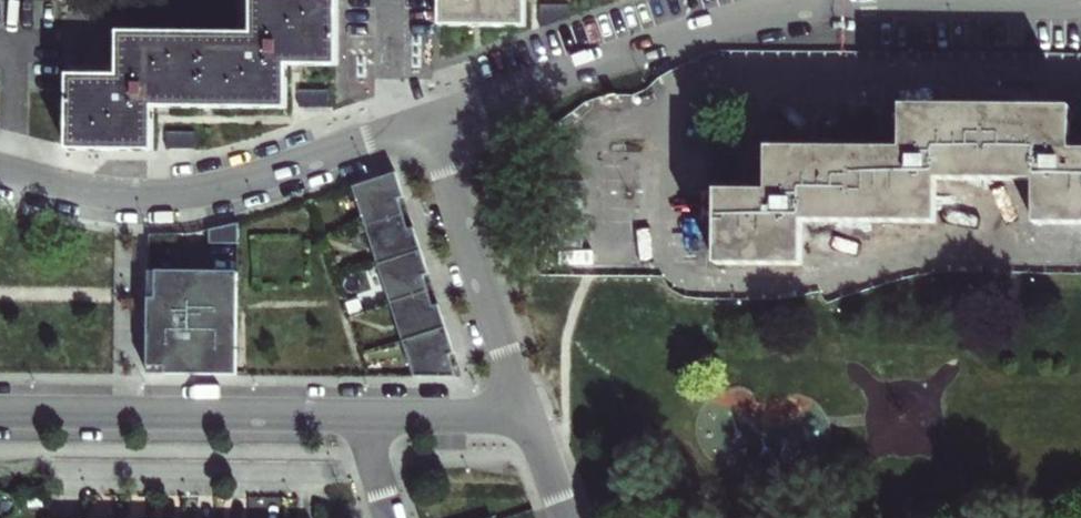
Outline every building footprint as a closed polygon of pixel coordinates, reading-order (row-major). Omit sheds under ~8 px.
[(153,150),(153,141),(153,107),(286,108),(287,64),(337,65),(337,0),(253,0),(252,34),(119,33),(119,76),(68,76),(68,149),(153,150)] [(439,25),(524,26),(524,0),(439,0),(439,25)] [(705,274),(795,274),(795,231),(927,232),(927,188),(1026,188),(1025,232),(1080,232),(1080,157),(1064,157),(1064,108),(892,107),(891,155),(756,154),(756,198),(705,198),(705,274)] [(353,187),(414,377),(456,377),(449,357),(454,355),(439,306),(433,307),(423,277),(429,275),(414,228),(408,230),(398,199),(404,197),(396,173),(353,187)] [(208,230),(208,244),(238,244),(238,224),(208,230)] [(237,375),(237,272),(148,272),(147,375),(237,375)]
